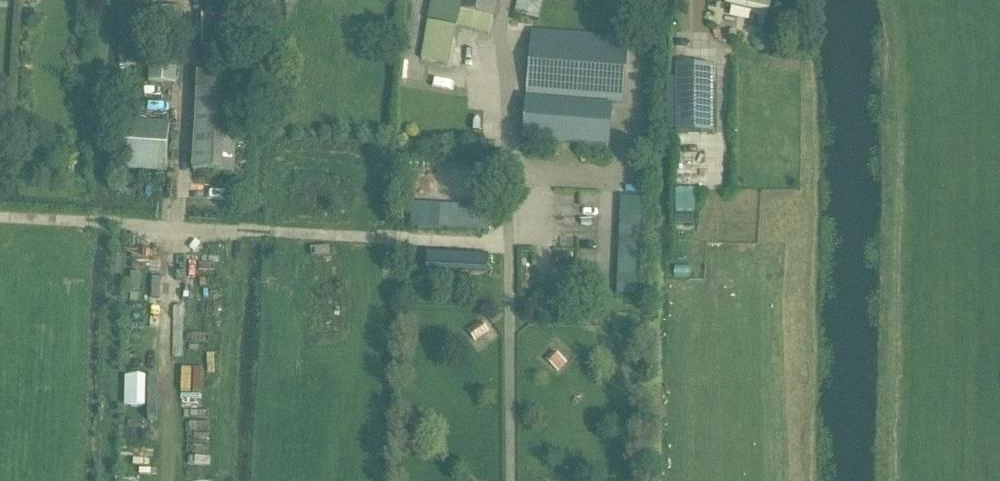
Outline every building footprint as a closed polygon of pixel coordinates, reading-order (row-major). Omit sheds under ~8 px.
[(489,35),(497,0),(433,0),(419,60),(449,67),(459,28),(489,35)] [(515,15),(538,20),(542,0),(519,0),(515,15)] [(721,6),(768,14),(769,6),(770,0),(722,0),(721,6)] [(117,13),(117,47),(118,79),(136,78),(135,12),(117,13)] [(246,14),(202,16),(204,73),(248,72),(246,14)] [(526,98),(621,106),(626,41),(531,34),(526,98)] [(755,38),(754,45),(758,51),(765,53),(770,48),(772,41),(768,36),(761,34),(755,38)] [(272,57),(271,67),(280,68),(280,58),(272,57)] [(150,60),(149,84),(176,85),(177,62),(150,60)] [(713,66),(676,66),(676,134),(713,134),(713,66)] [(192,173),(233,176),(239,77),(198,75),(192,173)] [(527,101),(523,141),(609,148),(612,108),(527,101)] [(120,124),(119,171),(168,173),(170,126),(120,124)] [(406,168),(405,191),(418,191),(418,181),(454,182),(454,197),(483,198),(483,169),(406,168)] [(676,217),(676,225),(693,226),(693,217),(676,217)] [(426,253),(425,271),(487,274),(488,257),(426,253)] [(480,323),(468,332),(476,342),(487,333),(480,323)] [(554,352),(547,360),(558,371),(566,363),(554,352)] [(144,379),(132,379),(131,405),(143,405),(144,379)]
